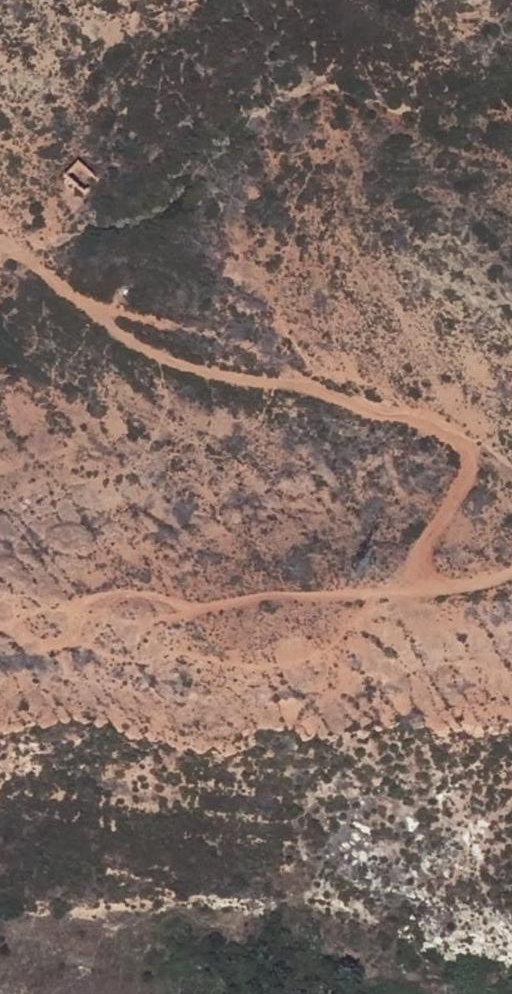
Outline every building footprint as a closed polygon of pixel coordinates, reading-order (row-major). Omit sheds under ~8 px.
[(69,172),(91,193),(106,179),(84,156),(69,172)]
